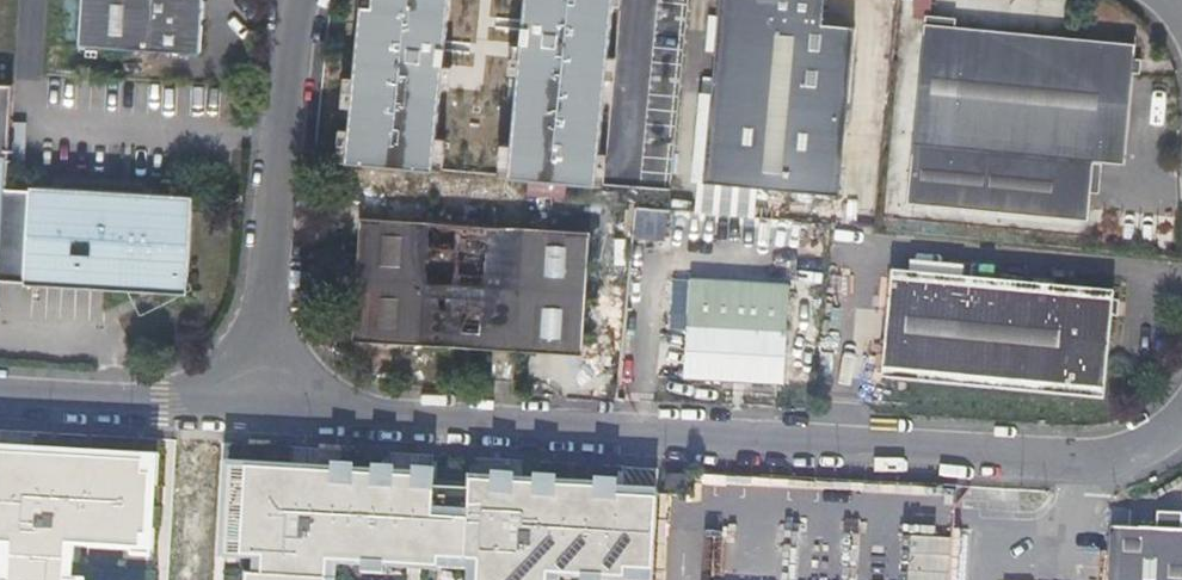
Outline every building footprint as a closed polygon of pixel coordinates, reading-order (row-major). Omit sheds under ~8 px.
[(81,45),(202,52),(205,0),(83,0),(81,45)] [(414,136),(595,154),(610,0),(428,0),(414,136)] [(703,174),(840,185),(854,19),(823,16),(825,0),(720,0),(712,72),(703,174)] [(923,24),(906,202),(1083,219),(1089,159),(1118,162),(1130,45),(923,24)] [(20,280),(21,284),(166,294),(185,285),(187,243),(190,196),(147,194),(27,185),(27,189),(5,187),(7,154),(0,154),(0,279),(20,280)] [(490,178),(489,215),(525,216),(526,198),(566,199),(566,180),(490,178)] [(640,213),(637,239),(665,242),(667,216),(640,213)] [(350,341),(491,348),(512,350),(578,354),(586,231),(358,217),(350,341)] [(694,260),(684,371),(786,380),(796,270),(694,260)] [(940,273),(930,380),(1043,389),(1122,397),(1131,291),(1021,280),(940,273)] [(491,350),(490,379),(514,381),(516,353),(512,350),(491,348),(491,350)] [(663,473),(662,486),(681,487),(682,474),(663,473)] [(142,503),(60,498),(0,495),(0,579),(138,579),(142,503)] [(618,558),(560,554),(562,519),(479,514),(475,579),(616,579),(618,558)] [(909,579),(944,579),(946,531),(911,529),(909,579)] [(1108,534),(1106,579),(1181,579),(1181,538),(1108,534)] [(322,579),(411,579),(413,559),(324,554),(322,579)]
